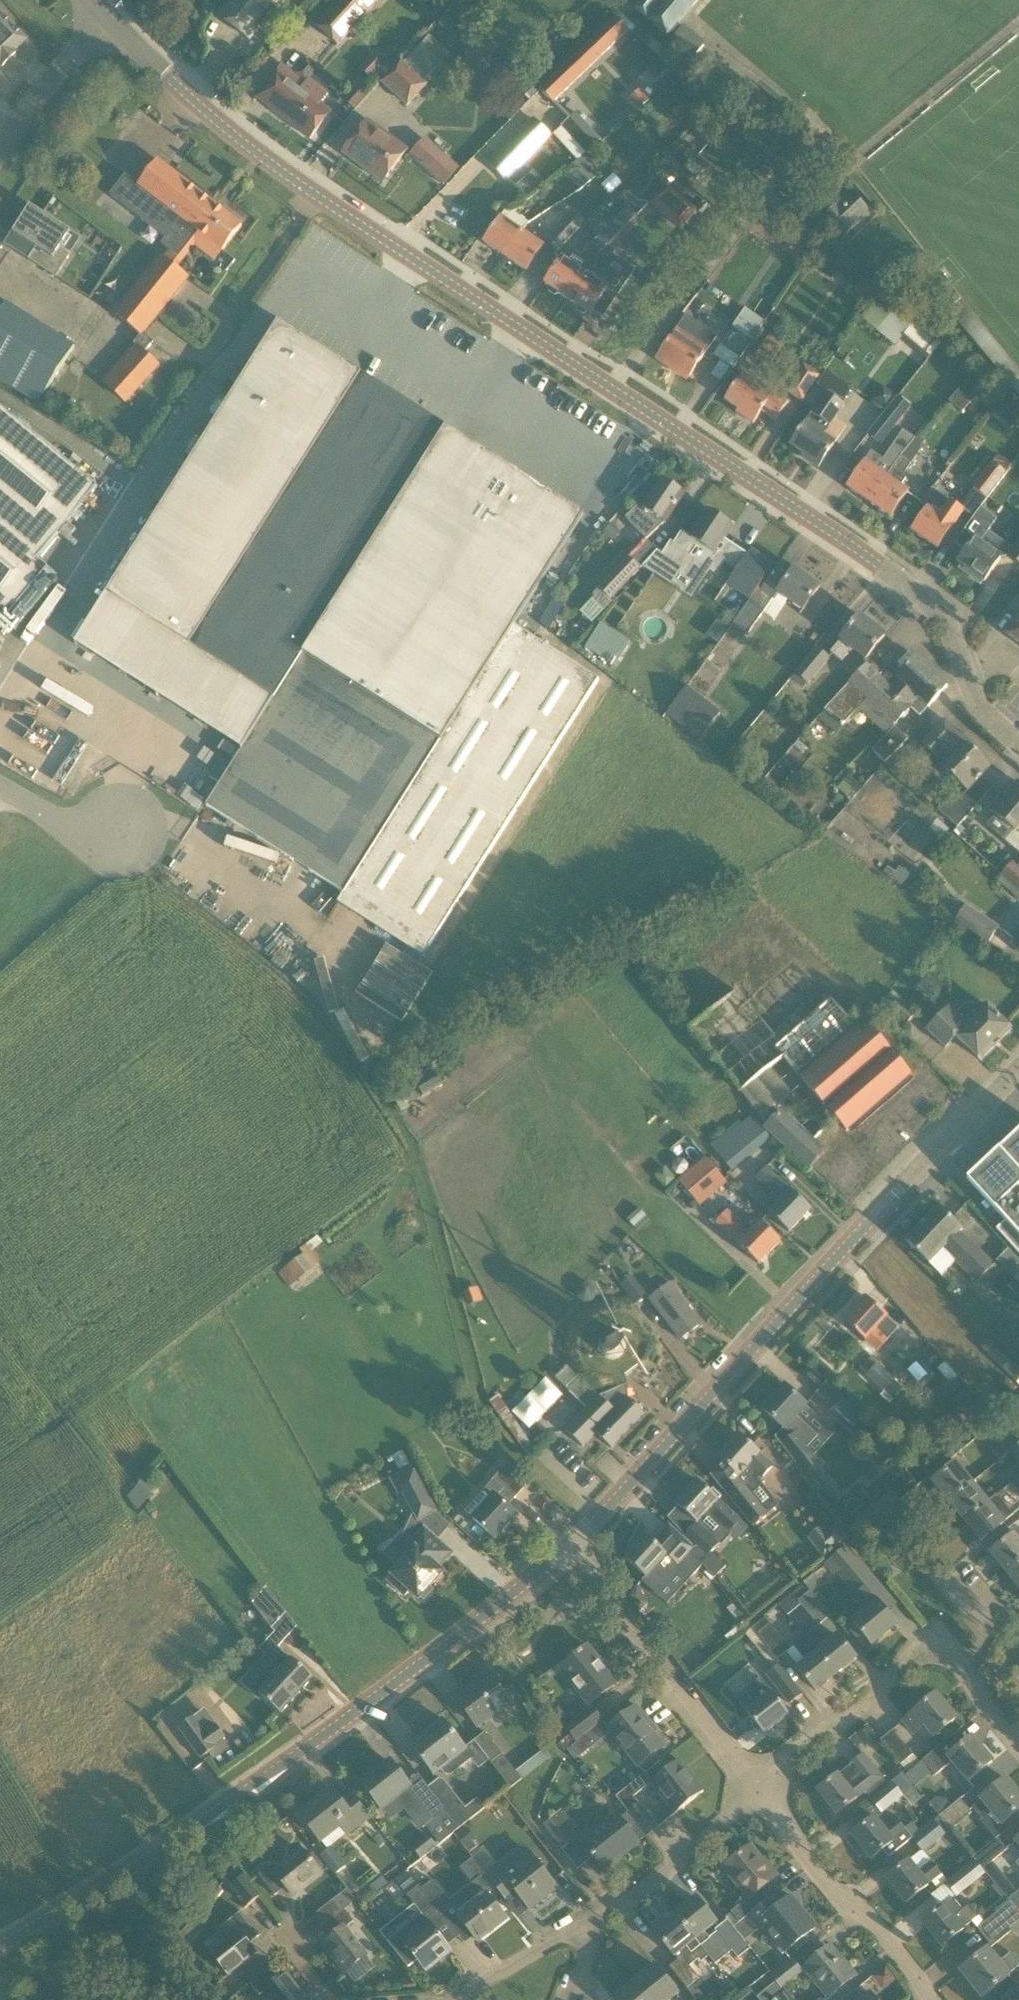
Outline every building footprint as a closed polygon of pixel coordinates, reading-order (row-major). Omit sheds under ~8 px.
[(249,40),(280,0),(233,0),(220,17),(249,40)] [(339,46),(378,1),(377,0),(339,0),(316,26),(339,46)] [(667,37),(698,0),(643,0),(635,9),(667,37)] [(23,41),(0,17),(0,63),(23,41)] [(588,71),(587,69),(624,33),(612,21),(540,90),(553,104),(588,71)] [(371,56),(360,66),(369,77),(380,67),(371,56)] [(380,82),(408,107),(428,85),(401,60),(380,82)] [(281,64),(255,97),(310,140),(331,113),(320,105),(328,94),(309,80),(306,83),(281,64)] [(642,88),(627,100),(636,112),(651,99),(642,88)] [(356,91),(340,109),(346,115),(362,97),(356,91)] [(561,126),(585,153),(601,139),(576,112),(561,126)] [(551,138),(550,137),(552,134),(538,120),(527,131),(525,128),(489,164),(506,181),(539,147),(540,149),(551,138)] [(343,154),(383,184),(407,151),(367,121),(343,154)] [(423,136),(406,154),(440,185),(457,167),(423,136)] [(564,172),(579,190),(594,178),(591,175),(600,168),(588,153),(564,172)] [(683,169),(696,180),(704,171),(690,160),(683,169)] [(161,245),(178,258),(198,233),(222,252),(242,226),(158,161),(138,186),(125,175),(109,196),(165,239),(161,245)] [(516,182),(523,196),(543,185),(536,172),(516,182)] [(668,188),(652,206),(681,229),(696,211),(668,188)] [(822,221),(841,241),(870,214),(851,193),(822,221)] [(61,248),(70,233),(30,207),(28,210),(26,209),(27,208),(26,207),(17,221),(18,222),(19,221),(20,222),(13,234),(35,248),(28,260),(56,278),(71,254),(61,248)] [(505,258),(522,233),(529,222),(507,208),(483,243),(505,258)] [(546,244),(557,254),(585,223),(574,213),(546,244)] [(616,219),(597,239),(605,247),(607,246),(625,228),(616,219)] [(781,227),(776,234),(783,238),(787,231),(781,227)] [(522,233),(505,258),(527,273),(544,248),(522,233)] [(569,249),(545,285),(548,287),(548,291),(554,296),(558,294),(568,300),(599,253),(605,247),(597,239),(587,247),(581,256),(569,249)] [(599,253),(568,300),(577,306),(577,311),(583,315),(587,313),(590,315),(606,291),(613,295),(623,279),(606,268),(616,252),(607,246),(605,247),(599,253)] [(113,314),(142,337),(190,277),(161,254),(113,314)] [(861,319),(896,347),(916,321),(881,294),(861,319)] [(696,297),(690,305),(693,308),(699,299),(696,297)] [(38,405),(75,347),(7,303),(0,313),(0,381),(38,405)] [(750,341),(763,323),(744,310),(731,328),(745,337),(750,341)] [(699,363),(717,337),(687,317),(677,330),(659,356),(678,369),(676,372),(687,380),(699,363)] [(278,322),(106,594),(274,700),(232,765),(220,784),(207,806),(344,893),(337,903),(423,958),(599,680),(514,627),(585,515),(446,427),(361,374),(278,322)] [(102,382),(124,402),(158,366),(143,352),(153,342),(144,334),(142,337),(140,335),(134,343),(137,346),(102,382)] [(745,337),(738,347),(743,351),(750,341),(745,337)] [(755,357),(770,367),(778,354),(764,345),(755,357)] [(725,349),(709,372),(722,381),(738,357),(725,349)] [(784,392),(804,405),(822,377),(803,364),(784,392)] [(742,417),(753,424),(762,412),(776,421),(789,401),(774,391),(770,397),(760,390),(762,387),(743,374),(725,400),(743,413),(742,417)] [(970,377),(948,402),(961,413),(983,388),(970,377)] [(990,392),(981,402),(991,411),(998,403),(999,401),(990,392)] [(830,427),(827,430),(808,418),(790,445),(809,457),(807,461),(818,469),(836,443),(835,442),(846,426),(836,419),(845,406),(826,393),(811,414),(830,427)] [(897,398),(868,435),(881,445),(910,408),(897,398)] [(1001,403),(992,413),(998,419),(1007,409),(1001,403)] [(49,569),(38,561),(98,488),(0,408),(0,629),(49,569)] [(900,456),(868,503),(891,518),(909,491),(902,486),(906,479),(906,475),(904,474),(921,449),(913,442),(900,456)] [(847,488),(868,503),(900,456),(890,449),(883,459),(871,451),(847,488)] [(973,488),(987,499),(988,498),(1012,467),(998,456),(973,488)] [(662,479),(643,509),(639,506),(625,519),(646,541),(667,521),(685,494),(662,479)] [(911,532),(938,550),(964,511),(951,503),(953,498),(938,488),(936,491),(933,488),(920,505),(926,510),(911,532)] [(973,519),(955,544),(966,552),(958,564),(971,573),(969,577),(981,585),(983,582),(984,582),(1002,557),(982,543),(998,520),(981,508),(976,516),(975,515),(973,518),(973,519)] [(657,551),(643,568),(653,575),(655,572),(671,583),(680,569),(697,580),(704,569),(711,574),(721,559),(714,554),(733,526),(708,510),(690,538),(681,532),(674,544),(671,542),(662,554),(657,551)] [(610,524),(602,532),(612,541),(620,533),(610,524)] [(1009,557),(1018,565),(1018,544),(1009,557)] [(750,550),(727,583),(750,599),(758,589),(773,567),(750,550)] [(593,584),(611,601),(641,569),(623,552),(593,584)] [(774,620),(787,601),(803,612),(820,588),(783,562),(762,592),(758,589),(750,599),(748,603),(763,613),(774,620)] [(733,624),(748,634),(763,613),(748,603),(733,624)] [(1018,643),(1018,615),(1004,633),(1013,640),(1014,639),(1018,643)] [(885,637),(860,617),(830,653),(841,662),(851,650),(865,662),(885,637)] [(600,626),(585,649),(597,657),(612,633),(600,626)] [(795,674),(806,683),(809,685),(830,658),(816,647),(795,674)] [(947,687),(916,658),(899,676),(888,667),(879,677),(866,666),(825,711),(842,727),(866,701),(894,727),(912,708),(920,716),(947,687)] [(665,714),(699,741),(721,714),(688,686),(665,714)] [(948,763),(942,771),(967,793),(990,767),(969,748),(972,745),(944,719),(921,745),(937,759),(940,756),(948,763)] [(872,751),(885,763),(907,740),(895,728),(872,751)] [(221,758),(209,777),(220,784),(232,765),(221,758)] [(849,776),(838,789),(849,798),(860,785),(849,776)] [(1018,783),(1005,798),(1001,795),(988,810),(1010,829),(1001,839),(1018,854),(1018,784),(1018,783)] [(919,794),(930,804),(939,795),(927,784),(919,794)] [(938,810),(958,828),(977,806),(963,794),(954,804),(948,798),(938,810)] [(1018,892),(1018,868),(1013,862),(1001,876),(1018,892)] [(891,878),(901,885),(909,874),(899,867),(891,878)] [(955,922),(989,944),(999,927),(966,905),(955,922)] [(396,975),(409,956),(363,926),(350,945),(396,975)] [(926,975),(916,987),(926,996),(937,983),(926,975)] [(777,1043),(783,1051),(802,1075),(856,1028),(830,997),(777,1043)] [(889,1012),(905,1027),(917,1014),(901,999),(889,1012)] [(926,1030),(931,1034),(945,1048),(956,1037),(981,1061),(1011,1030),(985,1004),(965,1024),(948,1007),(926,1030)] [(864,1021),(856,1028),(802,1075),(837,1120),(846,1131),(911,1075),(864,1021)] [(771,1100),(755,1117),(809,1168),(824,1152),(813,1141),(771,1100)] [(736,1122),(710,1145),(732,1171),(767,1142),(748,1119),(739,1126),(736,1122)] [(967,1179),(1005,1222),(996,1230),(1018,1255),(1018,1132),(967,1179)] [(727,1184),(705,1158),(678,1181),(700,1207),(727,1184)] [(767,1212),(789,1233),(811,1210),(767,1167),(755,1180),(777,1202),(767,1212)] [(977,1283),(981,1286),(988,1287),(1002,1272),(961,1232),(963,1230),(939,1207),(906,1242),(942,1276),(955,1263),(977,1284),(977,1283)] [(715,1223),(744,1251),(758,1265),(781,1242),(759,1221),(749,1231),(728,1210),(715,1223)] [(1008,1249),(996,1261),(1014,1278),(1018,1273),(1018,1259),(1008,1249)] [(278,1272),(288,1287),(316,1267),(306,1252),(278,1272)] [(670,1284),(648,1300),(679,1342),(701,1325),(670,1284)] [(595,1296),(595,1290),(590,1285),(583,1285),(578,1290),(578,1297),(584,1302),(590,1301),(595,1296)] [(483,1302),(478,1287),(463,1293),(468,1307),(483,1302)] [(639,1288),(630,1295),(635,1302),(644,1295),(639,1288)] [(867,1298),(844,1323),(877,1352),(899,1329),(888,1319),(888,1318),(867,1298)] [(601,1354),(602,1355),(604,1356),(606,1357),(608,1358),(610,1359),(611,1359),(614,1359),(616,1358),(618,1357),(620,1356),(622,1354),(623,1353),(624,1350),(625,1349),(625,1348),(625,1346),(625,1344),(625,1342),(625,1341),(624,1339),(623,1338),(622,1336),(620,1335),(618,1334),(617,1333),(615,1332),(613,1332),(611,1332),(609,1332),(607,1333),(606,1334),(604,1335),(603,1336),(601,1337),(600,1338),(599,1340),(599,1342),(598,1344),(598,1345),(598,1347),(599,1350),(600,1352),(601,1354)] [(878,1399),(897,1416),(912,1400),(893,1383),(895,1380),(877,1364),(879,1362),(871,1355),(859,1369),(883,1392),(878,1399)] [(577,1376),(567,1366),(555,1377),(565,1388),(577,1376)] [(949,1368),(941,1375),(950,1384),(957,1378),(949,1368)] [(565,1430),(568,1433),(582,1447),(596,1434),(611,1449),(645,1415),(628,1398),(627,1383),(599,1396),(578,1375),(577,1376),(565,1388),(586,1409),(565,1430)] [(818,1437),(796,1417),(806,1406),(785,1387),(764,1410),(783,1428),(775,1438),(805,1475),(819,1464),(807,1448),(818,1437)] [(723,1463),(710,1474),(723,1489),(754,1527),(768,1515),(748,1491),(760,1478),(761,1479),(772,1467),(760,1455),(740,1436),(737,1440),(732,1438),(727,1444),(728,1448),(719,1458),(723,1463)] [(993,1454),(999,1461),(1009,1453),(1003,1445),(993,1454)] [(932,1482),(949,1502),(973,1483),(957,1462),(932,1482)] [(1015,1481),(1018,1477),(1018,1465),(1008,1473),(1015,1481)] [(507,1507),(527,1485),(506,1466),(482,1493),(490,1500),(473,1519),(495,1539),(516,1515),(507,1507)] [(391,1480),(399,1495),(403,1492),(418,1521),(435,1511),(412,1468),(391,1480)] [(145,1499),(156,1487),(145,1477),(134,1490),(145,1499)] [(741,1522),(718,1501),(722,1497),(713,1489),(709,1492),(698,1481),(676,1505),(696,1524),(683,1537),(706,1558),(720,1543),(705,1529),(713,1520),(729,1534),(741,1522)] [(949,1502),(965,1522),(989,1502),(989,1501),(973,1483),(949,1502)] [(989,1502),(965,1522),(981,1542),(997,1529),(1013,1515),(996,1495),(989,1501),(989,1502)] [(867,1511),(847,1527),(856,1539),(876,1522),(867,1511)] [(812,1533),(818,1549),(841,1541),(835,1524),(812,1533)] [(703,1566),(701,1564),(706,1558),(683,1537),(669,1525),(653,1542),(647,1537),(643,1541),(640,1540),(634,1546),(635,1549),(626,1560),(645,1578),(642,1581),(658,1596),(683,1570),(692,1578),(703,1566)] [(410,1591),(418,1600),(443,1573),(438,1568),(451,1554),(424,1529),(394,1562),(398,1566),(390,1576),(391,1577),(387,1581),(405,1596),(410,1591)] [(1007,1574),(1018,1564),(1018,1539),(1015,1534),(991,1553),(1007,1574)] [(852,1620),(859,1630),(872,1646),(896,1625),(886,1613),(895,1605),(846,1548),(824,1567),(833,1577),(836,1574),(850,1590),(846,1593),(862,1611),(852,1620)] [(1018,1588),(1018,1564),(1007,1574),(1018,1588)] [(707,1569),(696,1578),(705,1588),(715,1580),(714,1578),(707,1569)] [(803,1584),(812,1595),(812,1594),(814,1593),(815,1592),(816,1590),(816,1589),(817,1587),(817,1585),(817,1583),(816,1582),(816,1580),(815,1578),(814,1577),(813,1576),(803,1584)] [(812,1594),(812,1595),(800,1605),(818,1626),(830,1616),(812,1594)] [(766,1616),(773,1627),(789,1617),(799,1633),(810,1626),(798,1608),(784,1616),(779,1608),(766,1616)] [(285,1613),(270,1629),(283,1641),(296,1627),(285,1613)] [(789,1648),(769,1623),(757,1633),(776,1658),(789,1648)] [(817,1627),(804,1638),(835,1676),(856,1659),(836,1634),(828,1641),(817,1627)] [(804,1638),(803,1636),(792,1646),(804,1661),(796,1667),(816,1692),(835,1676),(804,1638)] [(560,1668),(589,1705),(618,1683),(600,1660),(598,1661),(587,1647),(582,1651),(581,1651),(576,1654),(577,1655),(560,1668)] [(271,1683),(260,1694),(259,1695),(280,1714),(281,1714),(281,1713),(312,1680),(313,1679),(280,1649),(259,1672),(271,1683)] [(766,1675),(789,1704),(802,1694),(780,1665),(766,1675)] [(457,1699),(478,1728),(511,1704),(489,1675),(488,1675),(489,1677),(470,1692),(469,1690),(457,1699)] [(735,1698),(763,1735),(789,1715),(760,1678),(735,1698)] [(903,1722),(914,1736),(923,1728),(932,1739),(956,1719),(936,1694),(903,1722)] [(637,1707),(606,1731),(636,1769),(655,1753),(663,1747),(652,1733),(650,1734),(643,1725),(648,1721),(637,1707)] [(567,1728),(576,1740),(583,1735),(602,1720),(593,1708),(567,1728)] [(178,1728),(201,1759),(216,1749),(213,1746),(225,1737),(216,1726),(205,1734),(193,1717),(178,1728)] [(410,1745),(434,1775),(441,1769),(445,1774),(450,1775),(471,1759),(465,1751),(466,1750),(443,1720),(410,1745)] [(880,1741),(907,1774),(919,1764),(892,1731),(880,1741)] [(474,1741),(511,1788),(551,1757),(545,1750),(516,1772),(485,1733),(474,1741)] [(576,1740),(570,1745),(579,1756),(592,1746),(583,1735),(576,1740)] [(905,1776),(915,1787),(915,1788),(933,1773),(935,1776),(950,1763),(967,1783),(992,1762),(972,1738),(962,1746),(953,1735),(922,1761),(922,1762),(919,1764),(907,1774),(905,1776)] [(871,1800),(887,1785),(882,1779),(883,1779),(864,1755),(817,1792),(836,1815),(865,1793),(871,1800)] [(642,1776),(634,1782),(641,1790),(650,1783),(675,1814),(703,1792),(679,1760),(666,1770),(660,1762),(642,1776)] [(460,1828),(428,1787),(426,1785),(414,1794),(409,1787),(410,1787),(392,1764),(381,1772),(379,1770),(362,1783),(368,1792),(365,1795),(373,1805),(375,1804),(382,1813),(397,1801),(420,1830),(425,1826),(432,1835),(414,1849),(422,1858),(460,1828)] [(892,1782),(887,1785),(871,1800),(870,1800),(882,1814),(915,1787),(905,1776),(894,1785),(892,1782)] [(438,1779),(428,1787),(460,1828),(473,1818),(444,1780),(438,1779)] [(982,1820),(990,1813),(1000,1826),(1018,1810),(1018,1796),(1006,1780),(980,1801),(980,1802),(972,1808),(982,1820)] [(331,1790),(300,1815),(319,1839),(339,1823),(348,1834),(370,1817),(351,1793),(341,1802),(331,1790)] [(959,1799),(937,1818),(949,1831),(971,1813),(959,1799)] [(627,1812),(634,1821),(646,1836),(657,1828),(638,1803),(627,1812)] [(549,1820),(568,1845),(581,1835),(561,1810),(549,1820)] [(622,1855),(638,1843),(617,1816),(582,1843),(603,1870),(604,1870),(603,1868),(621,1854),(622,1855)] [(912,1839),(913,1838),(896,1818),(884,1827),(876,1817),(852,1835),(853,1837),(850,1840),(857,1849),(860,1846),(871,1859),(882,1851),(888,1858),(912,1839)] [(937,1818),(913,1838),(912,1839),(922,1853),(949,1831),(937,1818)] [(986,1874),(1007,1901),(1017,1893),(1017,1892),(992,1862),(1007,1850),(998,1838),(973,1859),(974,1860),(973,1860),(985,1875),(986,1874)] [(485,1874),(493,1885),(506,1900),(516,1892),(530,1909),(557,1888),(556,1887),(548,1877),(522,1844),(485,1874)] [(725,1918),(727,1921),(727,1920),(734,1928),(762,1905),(754,1895),(775,1877),(750,1847),(724,1868),(749,1898),(731,1913),(725,1918)] [(346,1867),(331,1848),(320,1856),(335,1875),(346,1867)] [(719,1848),(712,1854),(717,1860),(724,1854),(719,1848)] [(275,1896),(286,1887),(293,1896),(321,1874),(305,1854),(278,1875),(270,1866),(259,1875),(275,1896)] [(887,1879),(906,1903),(941,1875),(931,1862),(919,1872),(910,1860),(887,1879)] [(957,1898),(985,1875),(973,1860),(945,1883),(957,1898)] [(559,1868),(548,1877),(556,1887),(567,1878),(559,1868)] [(396,1881),(406,1894),(417,1885),(407,1872),(396,1881)] [(259,1897),(243,1876),(231,1885),(248,1906),(259,1897)] [(432,1881),(422,1889),(442,1915),(441,1915),(449,1925),(459,1917),(469,1930),(475,1938),(477,1941),(506,1919),(486,1893),(489,1890),(484,1884),(479,1877),(472,1883),(449,1901),(432,1881)] [(413,1903),(378,1930),(387,1942),(408,1968),(417,1960),(426,1972),(451,1952),(447,1947),(430,1925),(441,1915),(442,1915),(422,1889),(419,1886),(407,1896),(413,1903)] [(341,1906),(345,1903),(348,1907),(355,1901),(347,1890),(335,1899),(341,1906)] [(1017,1892),(1017,1893),(1007,1901),(1009,1902),(1008,1902),(1018,1915),(1018,1890),(1017,1892)] [(772,1896),(762,1905),(734,1928),(739,1934),(752,1923),(758,1930),(763,1926),(773,1938),(770,1941),(782,1955),(792,1947),(796,1951),(809,1940),(806,1936),(816,1927),(791,1896),(779,1906),(772,1896)] [(685,1908),(675,1915),(701,1947),(710,1940),(705,1934),(717,1924),(696,1898),(694,1900),(689,1898),(684,1903),(685,1908)] [(965,1928),(978,1918),(968,1906),(962,1911),(952,1899),(946,1905),(946,1904),(922,1923),(942,1947),(965,1928)] [(1008,1902),(991,1916),(976,1929),(992,1947),(1010,1933),(1018,1936),(1018,1915),(1008,1902)] [(332,1937),(323,1944),(345,1972),(367,1955),(346,1928),(353,1922),(344,1910),(324,1926),(332,1937)] [(249,1944),(260,1935),(241,1912),(221,1928),(231,1940),(212,1956),(228,1976),(256,1953),(249,1944)] [(701,1947),(675,1915),(665,1923),(660,1922),(655,1926),(656,1931),(654,1932),(676,1958),(678,1960),(669,1967),(687,1989),(699,1979),(689,1967),(699,1958),(702,1962),(708,1957),(700,1947),(701,1947)] [(727,1920),(727,1921),(715,1930),(737,1959),(750,1949),(744,1942),(745,1942),(738,1934),(739,1934),(734,1928),(727,1920)] [(961,1971),(982,1997),(1010,1975),(1010,1974),(1018,1966),(1018,1963),(1010,1953),(1000,1961),(989,1948),(961,1971)] [(812,1962),(803,1969),(817,1986),(821,1983),(831,1996),(840,1988),(855,1976),(841,1958),(837,1961),(828,1949),(812,1962)] [(771,1976),(782,1990),(803,1973),(792,1959),(771,1976)] [(634,1983),(648,1999),(673,1999),(679,1995),(655,1966),(634,1983)] [(249,1985),(250,1986),(250,1985),(259,1996),(265,1991),(273,1999),(306,1999),(285,1973),(278,1979),(270,1970),(270,1969),(269,1968),(249,1985)] [(634,1983),(614,1999),(648,1999),(634,1983)] [(1001,1999),(1002,1999),(1018,1999),(1018,1983),(1001,1999)] [(776,1999),(793,1999),(786,1992),(776,1999)]
